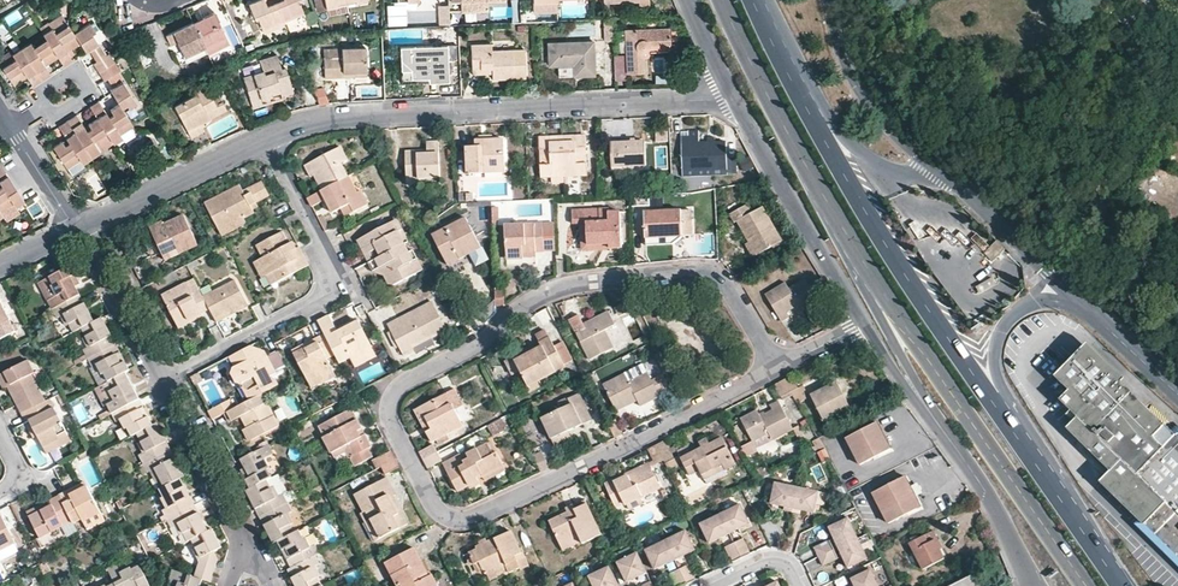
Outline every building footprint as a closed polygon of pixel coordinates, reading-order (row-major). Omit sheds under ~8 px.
[(274,0),(259,0),(257,1),(249,4),(255,20),(258,19),(262,27),(273,23),(275,26),(283,22),(274,0)] [(283,22),(292,19),(290,15),(303,10),(299,2),(302,1),(302,0),(274,0),(283,22)] [(325,10),(323,0),(314,0),(316,12),(325,10)] [(346,0),(325,0),(327,10),(339,7),(338,3),(346,2),(346,0)] [(489,11),(488,2),(462,3),(462,12),(489,11)] [(388,26),(406,25),(405,4),(387,5),(388,26)] [(290,15),(292,19),(304,14),(303,10),(290,15)] [(204,18),(194,23),(205,47),(208,53),(229,43),(215,13),(204,18)] [(285,26),(283,22),(275,26),(273,23),(262,27),(264,34),(285,26)] [(205,47),(194,23),(166,36),(168,40),(171,45),(177,42),(184,57),(205,47)] [(100,72),(115,62),(110,53),(106,56),(93,35),(96,33),(91,24),(75,34),(81,43),(87,51),(87,52),(90,50),(98,62),(95,64),(97,67),(100,72)] [(44,35),(48,40),(58,57),(64,66),(73,60),(68,51),(70,50),(81,43),(75,34),(70,25),(56,34),(53,29),(44,35)] [(670,29),(626,30),(628,74),(643,73),(642,52),(644,51),(646,51),(646,50),(647,49),(648,48),(649,46),(649,45),(671,44),(670,29)] [(31,43),(22,49),(42,80),(51,74),(45,66),(48,64),(58,57),(48,40),(34,49),(31,43)] [(550,65),(573,65),(580,65),(580,76),(594,75),(593,42),(549,44),(550,65)] [(456,45),(401,48),(403,78),(422,77),(429,77),(448,76),(448,60),(457,60),(456,45)] [(473,74),(481,74),(481,69),(492,69),(493,74),(492,79),(499,78),(526,78),(524,50),(492,51),(492,45),(472,46),(473,74)] [(342,55),(324,55),(325,77),(336,77),(356,77),(356,72),(368,72),(367,48),(342,49),(342,55)] [(42,80),(22,49),(13,55),(17,60),(3,68),(14,86),(22,81),(28,77),(33,85),(42,80)] [(0,60),(0,67),(1,68),(14,60),(10,54),(0,60)] [(281,89),(282,93),(282,95),(293,92),(286,68),(281,69),(277,56),(260,61),(263,72),(244,78),(252,102),(261,99),(268,97),(272,96),(271,92),(281,89)] [(121,71),(115,62),(100,72),(103,77),(106,81),(109,79),(115,88),(111,90),(113,93),(120,105),(122,108),(127,105),(130,108),(137,103),(118,73),(121,71)] [(571,76),(571,68),(558,68),(558,76),(571,76)] [(174,105),(188,131),(201,124),(209,120),(206,113),(217,107),(211,94),(206,86),(195,92),(196,94),(174,105)] [(330,102),(324,86),(314,87),(321,104),(330,102)] [(223,104),(217,91),(211,94),(217,107),(223,104)] [(264,105),(261,99),(252,102),(254,108),(264,105)] [(134,126),(122,108),(120,105),(111,111),(114,115),(112,116),(110,118),(100,101),(91,107),(98,119),(112,140),(114,143),(123,137),(121,135),(134,126)] [(206,113),(209,120),(227,110),(223,104),(217,107),(206,113)] [(69,121),(92,157),(101,152),(99,149),(112,140),(98,119),(89,125),(92,129),(90,130),(88,132),(77,116),(69,121)] [(83,163),(92,157),(69,121),(60,127),(70,143),(68,144),(66,146),(63,141),(54,147),(68,168),(81,160),(83,163)] [(201,124),(188,131),(192,138),(199,134),(204,131),(201,124)] [(727,143),(699,144),(698,130),(688,130),(689,138),(685,138),(682,138),(683,172),(727,170),(727,174),(735,173),(735,158),(727,158),(727,143)] [(561,137),(539,138),(540,151),(541,151),(542,166),(540,166),(541,178),(587,176),(587,164),(585,164),(585,148),(586,148),(585,136),(561,137)] [(485,167),(505,167),(504,140),(485,141),(475,141),(476,148),(467,148),(468,174),(485,173),(485,167)] [(420,151),(406,152),(407,186),(419,185),(419,180),(440,179),(438,143),(427,143),(427,151),(420,151)] [(633,143),(611,144),(613,167),(646,166),(644,143),(633,143)] [(315,176),(323,191),(349,177),(342,164),(348,161),(341,147),(306,165),(309,171),(312,178),(315,176)] [(0,212),(14,203),(16,206),(25,201),(1,164),(0,165),(0,181),(3,186),(1,187),(0,187),(0,212)] [(323,191),(309,198),(313,207),(326,200),(329,206),(333,214),(341,209),(350,205),(354,212),(368,204),(361,191),(358,193),(349,177),(323,191)] [(251,206),(257,203),(270,197),(266,189),(262,182),(244,192),(241,186),(207,204),(221,232),(245,220),(244,218),(255,213),(254,211),(251,206)] [(14,203),(0,212),(2,215),(4,217),(17,209),(16,206),(14,203)] [(350,205),(341,209),(345,216),(354,212),(350,205)] [(750,243),(757,256),(782,242),(762,207),(751,213),(746,205),(730,214),(735,222),(738,221),(744,232),(750,243)] [(609,245),(609,249),(622,248),(620,213),(609,213),(608,210),(573,212),(573,224),(583,224),(587,224),(588,246),(609,245)] [(682,237),(681,221),(680,211),(645,213),(646,226),(646,239),(682,237)] [(163,222),(151,228),(164,255),(167,261),(199,245),(185,216),(165,225),(163,222)] [(466,219),(433,236),(448,265),(462,257),(481,247),(466,219)] [(245,220),(221,232),(223,236),(246,224),(245,220)] [(363,250),(370,263),(405,245),(398,231),(402,229),(397,220),(358,241),(363,250)] [(692,221),(681,221),(682,237),(693,236),(692,221)] [(557,252),(555,223),(543,224),(544,253),(557,252)] [(523,254),(535,253),(540,253),(544,253),(543,224),(506,226),(508,259),(523,259),(523,254)] [(605,249),(609,249),(609,245),(588,246),(587,224),(583,224),(584,250),(605,249)] [(305,256),(300,248),(297,249),(294,251),(291,244),(284,232),(257,246),(264,259),(259,261),(267,276),(274,273),(278,282),(310,265),(305,256)] [(673,245),(682,237),(646,239),(647,246),(673,245)] [(997,240),(984,252),(993,261),(1006,249),(997,240)] [(752,258),(757,256),(750,243),(745,245),(752,258)] [(405,245),(370,263),(372,268),(375,272),(385,276),(390,284),(394,285),(423,270),(413,251),(409,253),(405,245)] [(262,278),(267,276),(259,261),(254,264),(262,278)] [(39,282),(53,309),(81,295),(76,286),(81,284),(78,280),(71,265),(39,282)] [(272,285),(278,282),(274,273),(267,276),(272,285)] [(992,278),(976,287),(981,294),(996,285),(992,278)] [(786,283),(766,296),(781,321),(789,317),(786,312),(792,309),(799,305),(802,311),(818,302),(805,280),(789,289),(786,283)] [(210,309),(218,323),(226,318),(225,315),(247,304),(235,281),(204,297),(210,309)] [(204,297),(200,290),(192,295),(186,283),(162,295),(180,329),(191,323),(189,321),(202,314),(210,309),(204,297)] [(496,307),(504,307),(504,292),(496,292),(496,307)] [(81,295),(53,309),(58,318),(62,316),(67,325),(70,323),(74,331),(81,328),(95,321),(87,306),(81,295)] [(16,331),(0,299),(0,339),(16,331)] [(615,308),(615,309),(619,316),(631,310),(630,309),(634,308),(632,303),(628,305),(626,302),(615,308)] [(663,302),(654,307),(660,318),(669,313),(663,302)] [(401,324),(399,321),(394,323),(388,326),(405,357),(416,352),(414,348),(447,330),(432,303),(420,309),(422,313),(401,324)] [(225,315),(226,318),(233,315),(249,306),(247,304),(225,315)] [(420,309),(399,321),(401,324),(422,313),(420,309)] [(579,315),(569,319),(590,360),(613,347),(604,329),(615,324),(608,311),(588,321),(584,323),(579,315)] [(189,321),(191,323),(197,320),(203,317),(202,314),(189,321)] [(329,315),(318,321),(325,335),(336,356),(339,364),(350,358),(356,367),(368,361),(364,353),(373,349),(358,320),(350,324),(337,331),(329,315)] [(109,328),(103,317),(95,321),(81,328),(85,337),(83,337),(88,347),(84,349),(89,358),(117,344),(109,328)] [(555,347),(546,329),(535,335),(541,346),(525,355),(523,350),(519,352),(512,356),(513,357),(520,372),(528,387),(566,367),(565,365),(555,347)] [(336,356),(325,335),(320,337),(317,339),(318,342),(306,349),(304,345),(293,350),(312,388),(323,383),(320,376),(332,370),(328,360),(336,356)] [(318,342),(317,339),(304,345),(306,349),(318,342)] [(574,361),(564,342),(555,347),(565,365),(574,361)] [(123,355),(117,344),(89,358),(93,366),(97,364),(103,374),(104,373),(109,381),(126,372),(130,370),(123,355)] [(287,367),(279,350),(268,355),(266,351),(257,355),(252,345),(242,350),(238,352),(243,362),(235,367),(232,373),(237,383),(241,384),(249,400),(263,393),(279,384),(277,379),(272,378),(271,375),(287,367)] [(266,351),(252,345),(257,355),(266,351)] [(376,357),(373,349),(364,353),(368,361),(376,357)] [(243,362),(238,352),(230,356),(235,367),(243,362)] [(1176,436),(1088,353),(1064,377),(1074,386),(1059,402),(1084,425),(1072,438),(1109,474),(1100,484),(1177,558),(1177,433),(1176,436)] [(520,372),(513,357),(505,362),(512,376),(520,372)] [(11,392),(22,413),(45,401),(32,374),(35,373),(28,360),(5,371),(12,384),(8,387),(11,392)] [(644,364),(603,385),(616,411),(633,402),(637,400),(640,405),(660,395),(644,364)] [(337,377),(332,370),(320,376),(323,383),(324,384),(337,377)] [(8,387),(12,384),(5,371),(0,374),(0,383),(3,389),(8,387)] [(126,372),(109,381),(105,383),(109,391),(106,392),(111,402),(107,404),(112,413),(140,399),(135,390),(126,372)] [(199,372),(191,376),(196,385),(204,381),(199,372)] [(799,387),(792,376),(783,380),(790,392),(792,395),(797,403),(808,398),(802,386),(799,387)] [(790,392),(783,380),(774,385),(784,400),(792,395),(790,392)] [(829,392),(813,400),(824,422),(850,408),(837,381),(831,384),(827,386),(829,392)] [(109,391),(105,383),(94,388),(103,406),(107,404),(111,402),(106,392),(109,391)] [(810,394),(813,400),(829,392),(827,386),(810,394)] [(454,389),(420,407),(432,429),(426,432),(431,443),(463,426),(455,409),(463,405),(454,389)] [(279,425),(263,393),(249,400),(235,407),(227,412),(232,421),(242,416),(245,422),(247,427),(246,428),(252,440),(279,425)] [(553,439),(569,431),(575,428),(591,420),(579,394),(568,399),(570,404),(542,417),(553,439)] [(45,401),(22,413),(26,421),(29,420),(37,435),(44,448),(69,435),(49,398),(45,401)] [(140,399),(112,413),(117,422),(120,420),(126,430),(128,428),(132,436),(136,434),(153,425),(146,411),(140,399)] [(227,412),(235,407),(231,399),(209,411),(213,419),(224,414),(227,412)] [(757,411),(741,419),(752,441),(740,447),(746,459),(758,453),(756,448),(793,429),(779,402),(770,406),(773,410),(764,414),(760,417),(757,411)] [(432,429),(420,407),(414,410),(424,429),(426,432),(432,429)] [(352,409),(320,425),(326,436),(325,437),(335,458),(348,451),(355,466),(372,457),(368,449),(371,447),(365,435),(362,436),(360,434),(359,431),(362,429),(352,409)] [(232,421),(227,412),(224,414),(228,423),(232,421)] [(623,433),(615,418),(608,422),(615,437),(623,433)] [(508,430),(502,419),(488,426),(488,427),(494,437),(508,430)] [(153,425),(136,434),(140,442),(138,443),(143,452),(139,455),(144,464),(172,450),(165,438),(158,422),(153,425)] [(877,422),(847,437),(861,464),(890,449),(881,430),(877,422)] [(804,435),(799,425),(793,428),(798,438),(804,435)] [(252,440),(246,428),(242,430),(248,442),(252,440)] [(572,437),(569,431),(553,439),(555,445),(572,437)] [(72,442),(69,435),(44,448),(48,455),(72,442)] [(722,437),(710,444),(701,448),(696,450),(691,453),(688,446),(677,451),(680,456),(683,462),(690,476),(699,472),(704,480),(736,464),(722,437)] [(701,448),(710,444),(707,438),(698,442),(701,448)] [(670,448),(666,439),(656,444),(663,460),(665,463),(675,458),(670,448)] [(466,454),(465,451),(443,463),(458,492),(469,486),(471,489),(481,484),(478,478),(481,477),(483,476),(504,465),(496,452),(493,454),(488,443),(478,448),(466,454)] [(438,452),(434,444),(420,452),(424,460),(438,452)] [(663,460),(656,444),(643,450),(651,465),(651,466),(663,460)] [(245,477),(251,488),(266,480),(271,477),(267,470),(269,469),(264,458),(272,454),(268,445),(241,459),(246,468),(242,470),(245,477)] [(677,451),(675,445),(670,448),(675,458),(680,456),(677,451)] [(144,464),(139,466),(144,475),(150,471),(160,489),(181,478),(185,476),(178,462),(172,450),(144,464)] [(550,468),(542,451),(533,456),(532,457),(541,473),(550,468)] [(383,475),(400,468),(393,452),(376,459),(383,475)] [(443,461),(438,452),(424,460),(429,469),(443,461)] [(675,458),(665,463),(668,469),(683,462),(680,456),(675,458)] [(628,473),(613,480),(614,483),(651,465),(649,462),(628,473)] [(504,465),(483,476),(485,481),(506,471),(504,465)] [(614,483),(613,480),(604,483),(616,508),(624,504),(625,505),(627,504),(641,498),(643,497),(660,488),(661,488),(651,466),(651,465),(614,483)] [(288,491),(279,474),(279,473),(271,477),(266,480),(271,488),(274,486),(279,496),(283,494),(288,491)] [(904,476),(873,492),(889,523),(920,507),(912,490),(904,476)] [(181,478),(160,489),(164,497),(161,498),(166,508),(163,510),(167,519),(195,505),(188,491),(181,478)] [(391,497),(394,495),(396,495),(391,486),(387,478),(355,494),(365,512),(367,510),(371,519),(381,538),(408,523),(402,512),(399,513),(391,497)] [(271,488),(266,480),(251,488),(246,490),(256,509),(260,517),(288,503),(297,498),(292,489),(288,491),(283,494),(279,496),(274,486),(271,488)] [(797,486),(775,481),(770,504),(777,505),(784,506),(793,508),(797,486)] [(72,488),(67,490),(70,495),(87,486),(85,482),(72,488)] [(67,490),(59,495),(60,496),(68,513),(77,509),(83,522),(101,513),(87,486),(70,495),(67,490)] [(820,490),(797,486),(793,508),(801,510),(807,511),(815,513),(820,490)] [(646,503),(663,495),(660,488),(643,497),(646,503)] [(402,512),(394,495),(391,497),(399,513),(402,512)] [(63,527),(73,522),(68,513),(60,496),(50,501),(52,505),(47,509),(29,517),(40,538),(52,532),(63,527)] [(641,498),(627,504),(630,510),(643,504),(641,498)] [(567,513),(586,503),(585,499),(570,506),(565,508),(567,513)] [(288,503),(260,517),(267,531),(274,543),(278,541),(295,532),(291,525),(294,523),(289,514),(293,512),(288,503)] [(587,503),(586,503),(567,513),(549,521),(560,545),(579,537),(581,542),(582,544),(601,535),(587,503)] [(750,524),(741,503),(720,513),(730,533),(745,526),(750,524)] [(27,513),(29,517),(47,509),(44,504),(41,506),(27,513)] [(195,505),(167,519),(172,527),(175,526),(181,535),(183,534),(187,542),(191,540),(208,531),(201,517),(195,505)] [(16,543),(1,513),(0,514),(0,552),(16,543)] [(106,522),(101,513),(83,522),(88,531),(106,522)] [(730,533),(720,513),(699,523),(709,543),(716,540),(730,533)] [(859,538),(849,517),(828,526),(831,532),(834,537),(836,542),(831,544),(829,540),(814,547),(819,557),(859,538)] [(381,538),(371,519),(365,522),(375,541),(381,538)] [(78,531),(73,522),(63,527),(68,536),(78,531)] [(195,576),(202,579),(211,582),(218,559),(217,556),(215,552),(222,548),(212,529),(208,531),(191,540),(196,548),(193,549),(200,562),(195,576)] [(695,550),(685,529),(665,539),(674,559),(690,552),(695,550)] [(295,532),(278,541),(285,555),(292,567),(315,555),(319,553),(315,545),(311,547),(305,537),(303,538),(299,530),(295,532)] [(506,566),(507,569),(509,573),(520,568),(521,569),(529,566),(523,553),(521,554),(512,531),(486,543),(475,547),(477,549),(469,553),(474,565),(480,562),(485,573),(488,574),(495,571),(506,566)] [(932,531),(909,543),(923,569),(944,559),(934,539),(936,538),(934,534),(932,531)] [(57,542),(52,532),(40,538),(37,540),(42,550),(57,542)] [(562,551),(581,542),(579,537),(560,545),(562,551)] [(750,554),(743,537),(734,542),(741,558),(750,554)] [(869,558),(859,538),(819,557),(823,566),(838,559),(836,555),(841,552),(843,557),(846,563),(848,568),(869,558)] [(674,559),(665,539),(644,549),(654,569),(660,566),(674,559)] [(741,558),(734,542),(725,546),(732,562),(741,558)] [(16,543),(0,552),(0,559),(19,549),(16,543)] [(432,575),(429,576),(417,553),(414,547),(385,563),(397,585),(400,585),(402,585),(438,585),(432,575)] [(647,572),(637,552),(616,562),(626,582),(632,579),(647,572)] [(287,569),(294,584),(295,585),(321,585),(322,585),(318,577),(321,576),(316,567),(320,564),(315,555),(292,567),(287,569)] [(695,580),(687,563),(678,568),(686,584),(695,580)] [(108,568),(115,583),(117,585),(150,585),(140,566),(132,570),(131,568),(121,572),(117,564),(108,568)] [(588,575),(593,585),(617,585),(618,585),(609,565),(588,575)] [(497,575),(507,569),(506,566),(495,571),(497,575)] [(678,568),(669,572),(676,585),(681,585),(686,584),(678,568)] [(871,568),(851,577),(851,578),(854,585),(855,585),(880,585),(871,568)] [(202,579),(195,576),(173,569),(170,580),(179,583),(178,585),(201,585),(202,579)] [(948,585),(979,585),(973,573),(948,585)]
